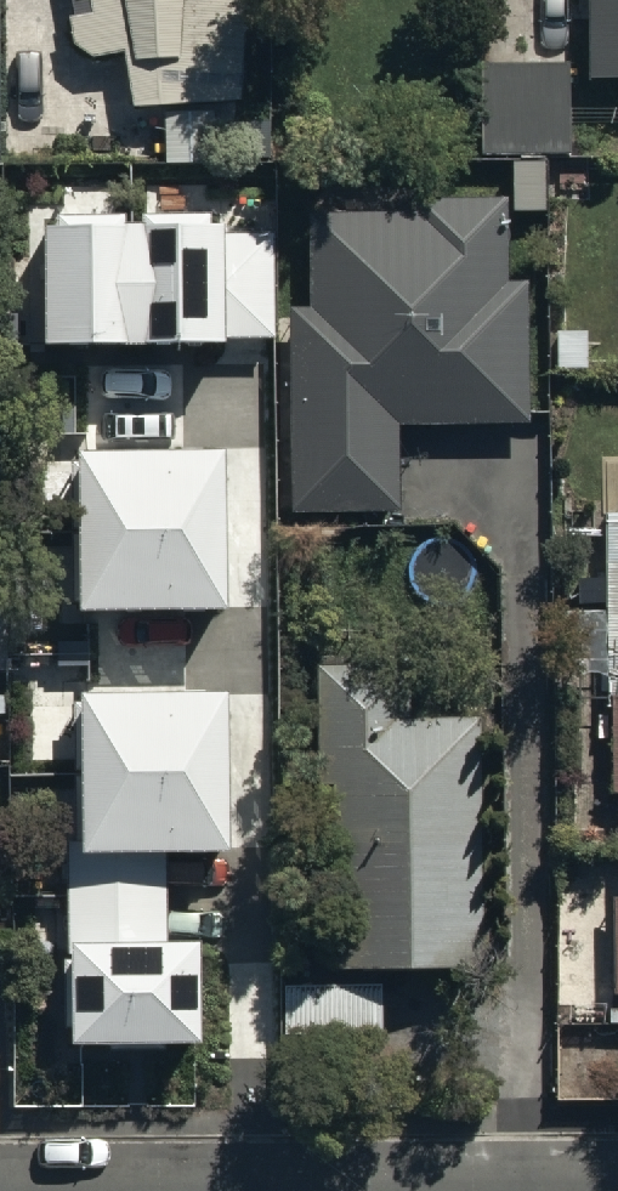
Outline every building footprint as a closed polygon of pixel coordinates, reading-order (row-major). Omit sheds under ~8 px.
[(139,105),(241,105),(241,0),(74,0),(80,41),(100,60),(132,53),(139,105)] [(587,59),(617,59),(617,0),(588,0),(587,59)] [(568,50),(477,50),(477,143),(568,143),(568,50)] [(396,497),(396,407),(527,407),(528,269),(504,269),(505,186),(416,186),(416,199),(309,199),(308,297),(289,297),(288,497),(396,497)] [(224,221),(46,223),(47,346),(276,344),(274,231),(224,232),(224,221)] [(227,450),(79,451),(81,609),(229,607),(227,450)] [(604,501),(603,571),(571,570),(571,631),(607,631),(606,780),(617,780),(617,502),(604,501)] [(332,764),(329,947),(481,943),(475,703),(401,704),(400,649),(315,651),(318,764),(332,764)] [(228,692),(81,693),(82,841),(71,841),(72,1043),(202,1042),(201,941),(167,941),(166,851),(229,850),(228,692)] [(384,971),(283,972),(283,1024),(384,1023),(384,971)]
